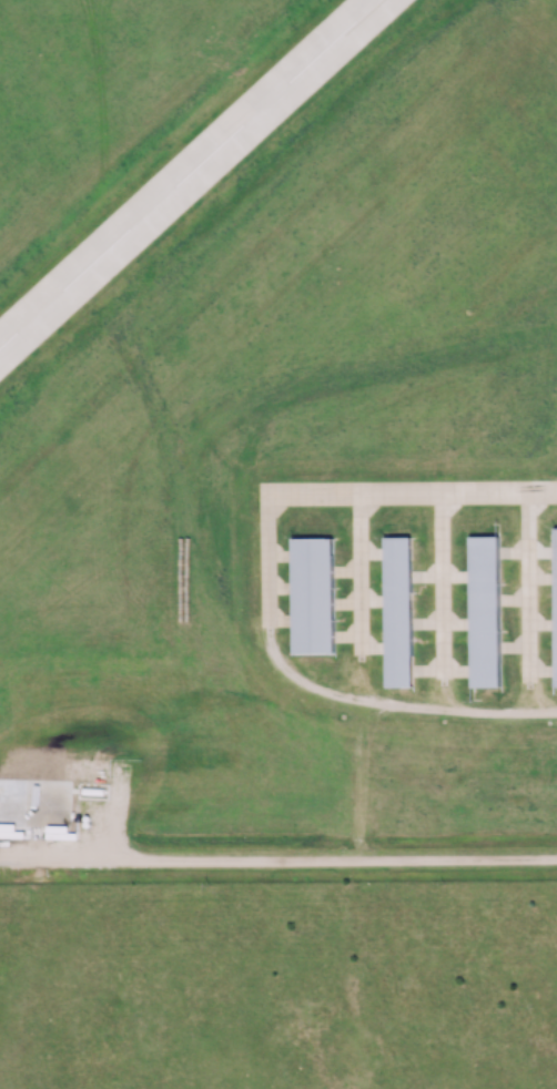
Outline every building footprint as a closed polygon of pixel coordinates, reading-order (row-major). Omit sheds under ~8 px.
[(472,537),(503,537),(504,688),(473,688),(472,537)] [(388,538),(414,538),(415,688),(388,688),(388,538)] [(296,541),(337,540),(337,654),(297,654),(296,541)]
